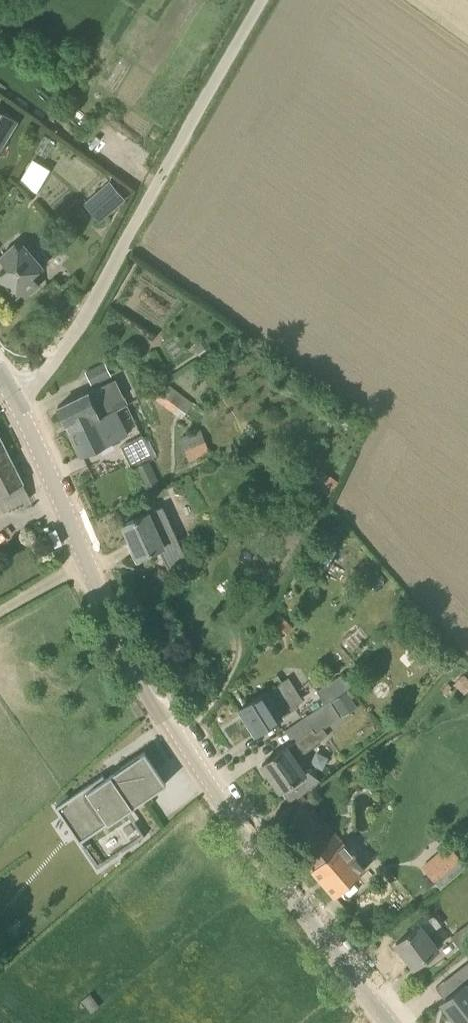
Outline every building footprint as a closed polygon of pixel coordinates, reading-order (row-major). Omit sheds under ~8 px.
[(17,121),(0,111),(0,150),(17,121)] [(34,163),(24,179),(36,186),(46,170),(34,163)] [(90,200),(104,216),(124,198),(111,183),(90,200)] [(0,272),(0,277),(16,296),(20,292),(25,297),(40,284),(32,275),(43,266),(24,243),(19,246),(15,242),(4,251),(0,255),(0,258),(7,266),(0,272)] [(200,340),(192,344),(199,354),(203,359),(210,354),(200,340)] [(85,371),(91,385),(111,376),(104,362),(85,371)] [(66,422),(70,430),(115,409),(111,403),(124,396),(116,378),(58,406),(66,422)] [(205,413),(193,404),(165,383),(155,398),(196,426),(205,413)] [(129,403),(119,407),(130,430),(140,426),(129,403)] [(82,456),(127,435),(115,409),(70,430),(82,456)] [(200,430),(180,438),(190,462),(210,453),(200,430)] [(0,436),(0,505),(3,512),(30,498),(31,497),(23,482),(0,436)] [(150,461),(154,459),(142,436),(121,446),(133,469),(136,468),(150,461)] [(150,461),(136,468),(146,487),(159,481),(150,461)] [(319,470),(309,486),(327,497),(337,481),(319,470)] [(139,557),(159,548),(168,567),(187,558),(163,505),(124,523),(139,557)] [(279,613),(269,625),(280,635),(283,638),(294,626),(290,623),(279,613)] [(324,701),(348,686),(341,675),(317,690),(324,701)] [(256,732),(282,715),(296,706),(281,682),(266,691),(240,707),(256,732)] [(347,691),(333,700),(339,710),(353,701),(347,691)] [(287,746),(262,763),(281,789),(282,789),(292,803),(321,780),(308,770),(305,772),(296,757),(321,741),(316,732),(324,726),(325,729),(341,717),(330,700),(326,703),(301,719),(309,730),(293,742),(287,746)] [(88,785),(56,806),(63,816),(64,815),(61,810),(73,802),(92,830),(124,808),(127,812),(129,811),(127,809),(166,782),(145,751),(106,777),(96,784),(94,785),(90,788),(88,785)] [(272,822),(335,896),(366,869),(303,795),(272,822)] [(450,847),(426,867),(442,886),(466,866),(450,847)] [(414,966),(438,947),(428,934),(442,923),(434,914),(421,924),(420,924),(396,942),(414,966)] [(452,935),(462,949),(467,944),(467,922),(452,935)] [(445,979),(455,991),(441,1001),(458,1022),(463,1022),(467,1019),(467,962),(445,979)] [(90,994),(82,1000),(91,1012),(99,1005),(90,994)]
